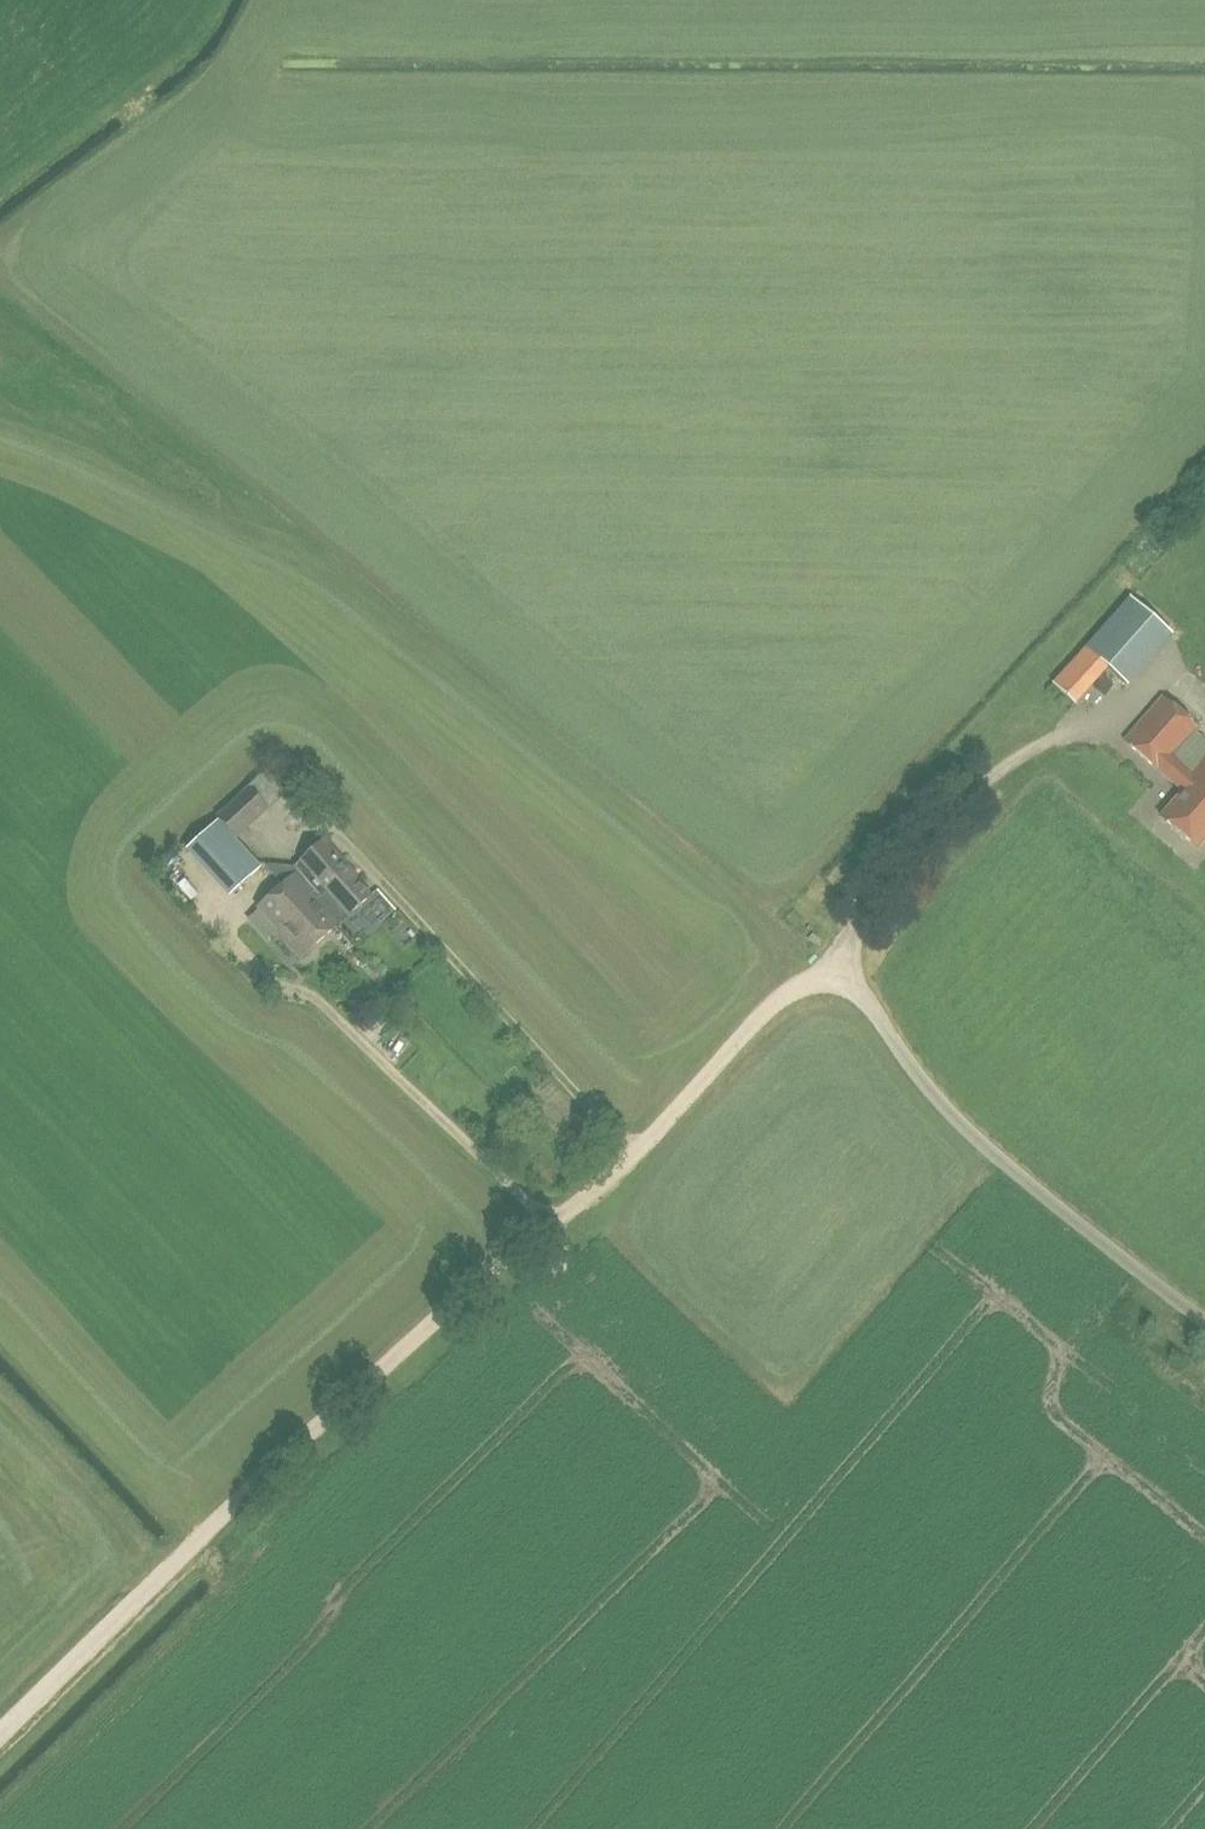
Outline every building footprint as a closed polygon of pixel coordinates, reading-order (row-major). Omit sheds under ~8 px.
[(1158,609),(1112,660),(1139,685),(1186,634),(1158,609)] [(1102,650),(1065,685),(1086,707),(1123,672),(1102,650)] [(1174,760),(1200,729),(1164,698),(1126,742),(1183,793),(1161,818),(1197,850),(1204,841),(1204,762),(1192,776),(1174,760)] [(250,785),(217,816),(238,838),(271,808),(250,785)] [(261,868),(218,821),(200,838),(231,872),(222,880),(233,892),(261,868)] [(299,871),(298,872),(343,921),(371,897),(354,878),(356,876),(325,840),(295,866),(299,871)] [(343,921),(298,872),(258,907),(279,932),(277,934),(299,959),(343,921)] [(224,914),(236,907),(226,891),(214,898),(224,914)] [(814,936),(808,943),(819,952),(824,944),(814,936)]
